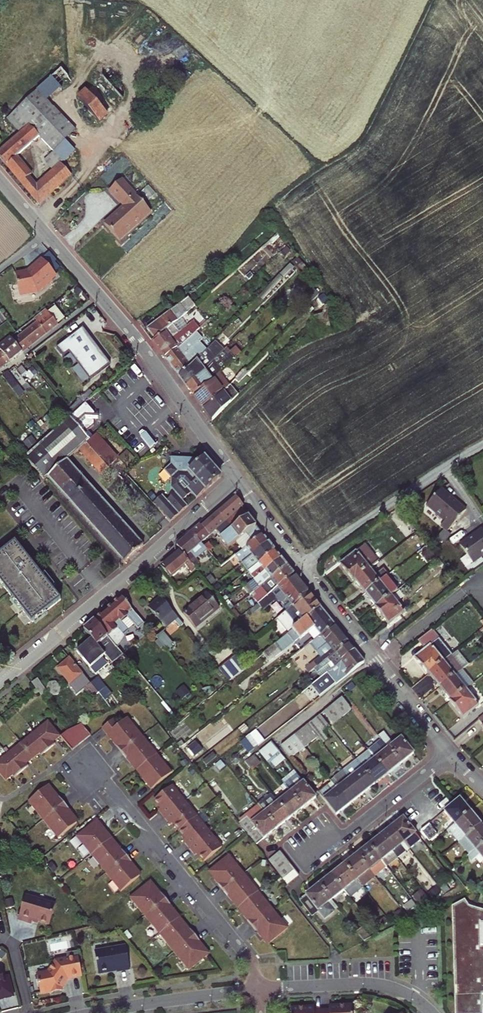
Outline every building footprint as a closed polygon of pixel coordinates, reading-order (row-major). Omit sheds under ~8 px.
[(148,43),(157,62),(175,53),(166,34),(148,43)] [(51,105),(64,93),(62,91),(72,82),(61,70),(7,120),(21,134),(0,153),(0,157),(40,205),(72,175),(61,164),(63,162),(57,155),(54,152),(76,131),(51,105)] [(103,79),(79,100),(99,122),(122,100),(103,79)] [(157,85),(151,90),(152,94),(153,98),(160,100),(166,95),(165,91),(164,87),(157,85)] [(91,129),(99,122),(79,100),(71,107),(91,129)] [(61,150),(57,155),(63,162),(68,158),(61,150)] [(120,242),(152,214),(123,181),(111,192),(125,207),(105,225),(120,242)] [(50,251),(43,257),(51,266),(56,261),(58,259),(50,251)] [(28,270),(16,272),(20,293),(38,290),(42,286),(43,287),(53,279),(52,278),(57,273),(56,272),(43,257),(32,266),(33,267),(29,271),(28,270)] [(56,261),(51,266),(56,272),(62,267),(56,261)] [(155,340),(163,333),(162,332),(196,306),(188,297),(147,329),(155,340)] [(313,316),(313,317),(316,331),(323,329),(328,328),(329,331),(332,331),(328,315),(328,306),(327,305),(324,306),(325,308),(324,308),(324,310),(323,310),(324,311),(323,311),(323,312),(323,313),(323,314),(320,314),(314,316),(313,316)] [(13,342),(22,353),(58,325),(46,310),(35,318),(39,323),(13,342)] [(174,325),(163,333),(155,340),(153,341),(166,359),(197,333),(200,329),(194,322),(181,333),(174,325)] [(83,326),(56,345),(63,354),(69,350),(89,378),(110,363),(83,326)] [(197,333),(166,359),(179,376),(206,352),(199,343),(202,340),(197,333)] [(10,362),(22,353),(13,342),(10,338),(0,346),(0,350),(10,362)] [(206,352),(179,376),(187,386),(224,352),(214,343),(206,352)] [(224,352),(187,386),(194,395),(221,373),(236,358),(227,348),(224,352)] [(10,362),(0,350),(0,369),(10,362)] [(246,370),(236,380),(239,383),(249,374),(246,370)] [(7,373),(2,377),(9,386),(14,382),(7,373)] [(221,373),(194,395),(204,409),(230,386),(221,373)] [(14,382),(9,386),(12,391),(18,386),(15,381),(14,382)] [(230,386),(204,409),(212,420),(239,394),(230,386)] [(87,403),(70,417),(90,440),(93,438),(88,432),(94,427),(95,421),(95,416),(95,413),(87,403)] [(70,417),(24,457),(27,461),(35,470),(45,481),(48,477),(67,461),(79,450),(87,444),(90,440),(70,417)] [(90,440),(87,444),(108,468),(115,462),(117,460),(96,436),(93,438),(90,440)] [(108,468),(87,444),(79,450),(101,474),(108,468)] [(153,505),(169,524),(181,513),(187,507),(182,502),(191,494),(196,500),(221,478),(206,458),(199,464),(196,460),(188,460),(188,462),(184,462),(184,460),(172,459),(172,464),(163,472),(171,480),(170,490),(175,495),(167,502),(162,497),(153,505)] [(144,547),(67,461),(48,477),(125,563),(144,547)] [(464,511),(451,500),(450,501),(446,499),(446,495),(440,489),(425,506),(443,522),(438,527),(445,533),(464,511)] [(236,498),(229,504),(236,513),(241,508),(243,507),(236,498)] [(236,513),(229,504),(223,509),(230,517),(236,513)] [(230,517),(216,530),(221,536),(220,538),(228,548),(230,546),(237,554),(262,535),(241,508),(236,513),(230,517)] [(223,509),(202,527),(209,536),(216,530),(230,517),(223,509)] [(201,526),(192,533),(201,543),(209,536),(202,527),(201,526)] [(481,531),(459,546),(470,563),(482,554),(482,533),(481,531)] [(416,532),(412,534),(417,541),(421,538),(416,532)] [(192,533),(177,546),(181,551),(193,565),(197,561),(195,558),(206,549),(204,547),(201,543),(192,533)] [(262,535),(237,554),(235,555),(242,564),(268,543),(262,535)] [(0,554),(0,582),(32,623),(61,600),(15,542),(0,554)] [(209,543),(204,547),(206,549),(208,552),(213,548),(209,543)] [(219,581),(225,590),(248,571),(275,551),(268,543),(242,564),(219,581)] [(353,582),(368,570),(377,563),(364,547),(340,566),(353,582)] [(161,566),(170,577),(185,566),(188,569),(193,565),(181,551),(161,566)] [(248,571),(254,580),(281,559),(275,551),(248,571)] [(281,559),(254,580),(251,582),(244,588),(250,596),(260,587),(287,566),(281,559)] [(353,582),(365,595),(380,584),(387,578),(388,577),(377,563),(368,570),(353,582)] [(287,566),(260,587),(263,591),(254,598),(258,603),(272,592),(293,574),(287,566)] [(293,574),(272,592),(286,611),(298,601),(308,593),(293,574)] [(216,584),(210,575),(205,579),(212,587),(216,584)] [(244,588),(251,582),(247,576),(239,581),(244,588)] [(397,592),(387,578),(380,584),(390,597),(397,592)] [(375,607),(375,609),(390,597),(380,584),(365,595),(375,607)] [(298,601),(286,611),(285,612),(296,625),(319,607),(308,593),(298,601)] [(207,594),(184,613),(195,628),(219,608),(207,594)] [(123,597),(103,613),(114,625),(122,634),(123,636),(130,630),(121,620),(127,615),(139,630),(145,624),(123,597)] [(180,627),(182,624),(183,624),(160,597),(149,608),(166,629),(175,621),(180,627)] [(390,597),(375,609),(388,625),(403,613),(390,597)] [(423,599),(407,612),(413,618),(428,605),(423,599)] [(319,607),(296,625),(292,629),(261,655),(267,663),(283,651),(285,653),(292,648),(298,653),(333,625),(319,607)] [(118,638),(110,628),(114,625),(103,613),(94,620),(124,656),(128,653),(116,639),(118,638)] [(124,656),(94,620),(83,629),(97,647),(109,662),(113,666),(124,656)] [(118,638),(122,634),(114,625),(110,628),(118,638)] [(301,663),(316,652),(340,633),(333,625),(298,653),(302,658),(299,660),(301,663)] [(414,659),(428,675),(443,663),(430,646),(438,639),(431,631),(417,642),(424,651),(414,659)] [(163,632),(156,638),(166,650),(173,644),(163,632)] [(340,633),(316,652),(320,657),(314,662),(318,666),(320,665),(347,643),(340,633)] [(109,662),(97,647),(95,648),(90,642),(77,651),(95,673),(107,663),(109,662)] [(347,643),(320,665),(326,673),(354,651),(347,643)] [(364,663),(354,651),(326,673),(321,677),(326,683),(315,692),(319,698),(364,663)] [(219,669),(229,682),(245,668),(235,656),(219,669)] [(451,656),(443,663),(428,675),(428,676),(429,675),(440,688),(454,677),(462,670),(451,656)] [(92,699),(99,694),(90,683),(83,674),(69,658),(57,668),(77,693),(83,688),(92,699)] [(470,675),(474,681),(482,674),(482,671),(480,667),(470,675)] [(450,702),(465,690),(454,677),(440,688),(450,700),(450,702)] [(97,678),(90,683),(99,694),(105,688),(97,678)] [(38,679),(32,683),(41,696),(47,692),(38,679)] [(49,683),(46,690),(48,693),(51,696),(58,695),(61,688),(59,685),(56,682),(49,683)] [(99,694),(106,702),(112,697),(105,688),(99,694)] [(465,690),(450,702),(463,719),(478,706),(465,690)] [(333,704),(342,716),(351,709),(342,697),(333,704)] [(333,724),(342,716),(333,704),(323,711),(333,724)] [(317,736),(329,726),(320,714),(307,724),(317,736)] [(171,774),(128,718),(118,726),(113,720),(102,729),(107,735),(109,734),(114,741),(112,743),(129,765),(131,763),(143,778),(141,779),(149,791),(171,774)] [(0,760),(0,774),(6,781),(13,775),(15,778),(28,766),(27,764),(40,753),(42,756),(55,744),(54,742),(60,737),(48,721),(0,760)] [(81,724),(60,737),(72,750),(90,735),(81,724)] [(304,746),(317,736),(307,724),(294,734),(304,746)] [(382,740),(400,763),(413,753),(402,738),(394,744),(383,732),(378,736),(382,740)] [(281,744),(291,757),(304,746),(294,734),(281,744)] [(258,746),(263,742),(259,738),(255,741),(258,746)] [(376,759),(387,773),(400,763),(382,740),(369,750),(376,759)] [(272,741),(260,750),(274,768),(286,759),(272,741)] [(186,743),(181,747),(186,753),(190,750),(186,743)] [(356,760),(363,769),(375,783),(387,773),(376,759),(369,750),(356,760)] [(246,762),(252,770),(260,763),(254,755),(246,762)] [(230,768),(232,771),(237,766),(239,768),(246,762),(243,758),(230,768)] [(356,760),(343,770),(362,794),(375,783),(363,769),(356,760)] [(341,786),(338,789),(349,804),(362,794),(343,770),(334,778),(341,786)] [(214,780),(209,784),(212,789),(217,785),(214,780)] [(225,845),(177,782),(159,796),(165,805),(163,807),(174,822),(177,820),(189,836),(187,838),(198,853),(201,851),(207,859),(225,845)] [(286,787),(302,807),(315,797),(303,782),(295,788),(291,783),(286,787)] [(319,792),(336,814),(349,804),(338,789),(334,792),(328,785),(319,792)] [(286,787),(273,797),(290,817),(302,807),(286,787)] [(26,803),(57,840),(76,824),(69,816),(71,815),(53,794),(51,795),(45,788),(32,799),(26,803)] [(259,804),(265,812),(277,827),(290,817),(273,797),(271,794),(259,804)] [(460,799),(445,811),(451,819),(455,824),(470,811),(460,799)] [(470,811),(455,824),(446,830),(448,833),(450,831),(458,842),(461,840),(480,824),(470,811)] [(239,822),(256,844),(277,827),(265,812),(252,822),(247,816),(239,822)] [(404,818),(392,827),(404,842),(407,840),(412,846),(421,839),(404,818)] [(455,824),(451,819),(441,826),(445,832),(446,830),(455,824)] [(75,838),(120,892),(139,877),(133,869),(135,868),(117,846),(115,848),(103,833),(105,832),(96,820),(75,838)] [(420,830),(427,839),(436,832),(429,823),(420,830)] [(480,824),(461,840),(466,847),(464,850),(467,855),(482,843),(482,828),(480,824)] [(392,827),(381,836),(398,857),(409,848),(404,842),(392,827)] [(381,836),(369,845),(386,866),(398,857),(381,836)] [(467,855),(472,861),(480,855),(482,859),(482,843),(467,855)] [(369,845),(358,854),(375,875),(386,866),(369,845)] [(280,851),(268,860),(273,866),(285,857),(280,851)] [(231,853),(212,868),(218,876),(216,877),(233,899),(235,898),(246,913),(244,914),(261,936),(263,935),(269,942),(289,928),(231,853)] [(358,854),(345,864),(357,879),(362,885),(375,875),(358,854)] [(285,857),(273,866),(278,872),(290,863),(285,857)] [(278,872),(282,878),(294,869),(290,863),(278,872)] [(350,896),(360,888),(354,881),(357,879),(345,864),(332,874),(344,889),(350,896)] [(299,875),(294,869),(282,878),(287,884),(299,875)] [(332,874),(320,884),(332,899),(344,889),(332,874)] [(354,881),(360,888),(363,886),(362,885),(357,879),(354,881)] [(129,898),(189,970),(208,955),(202,947),(204,946),(186,924),(184,925),(172,911),(174,910),(156,888),(154,890),(148,882),(129,898)] [(332,899),(320,884),(299,900),(311,915),(318,910),(324,918),(334,910),(328,902),(332,899)] [(445,884),(440,887),(446,893),(450,890),(445,884)] [(437,888),(426,893),(431,900),(442,894),(437,888)] [(424,893),(417,898),(422,905),(429,899),(424,893)] [(25,896),(18,920),(32,924),(33,920),(49,925),(55,904),(25,896)] [(328,902),(334,910),(338,907),(332,899),(328,902)] [(411,899),(402,906),(407,912),(416,905),(411,899)] [(464,900),(452,906),(453,932),(456,932),(456,941),(453,941),(453,953),(456,953),(457,963),(454,963),(454,986),(457,986),(458,996),(455,996),(455,1007),(458,1007),(458,1012),(482,1012),(482,910),(468,906),(464,900)] [(379,921),(382,926),(387,922),(384,918),(379,921)] [(362,927),(356,931),(365,941),(371,938),(362,927)] [(94,952),(98,974),(109,972),(116,969),(117,972),(129,970),(125,946),(94,952)] [(37,975),(41,993),(51,991),(52,993),(62,991),(61,985),(67,978),(82,976),(78,955),(67,957),(68,959),(57,961),(47,973),(37,975)] [(13,996),(9,977),(4,978),(1,967),(0,967),(0,1000),(13,996)] [(322,1009),(322,1012),(346,1012),(345,1004),(329,1005),(329,1009),(322,1009)]
